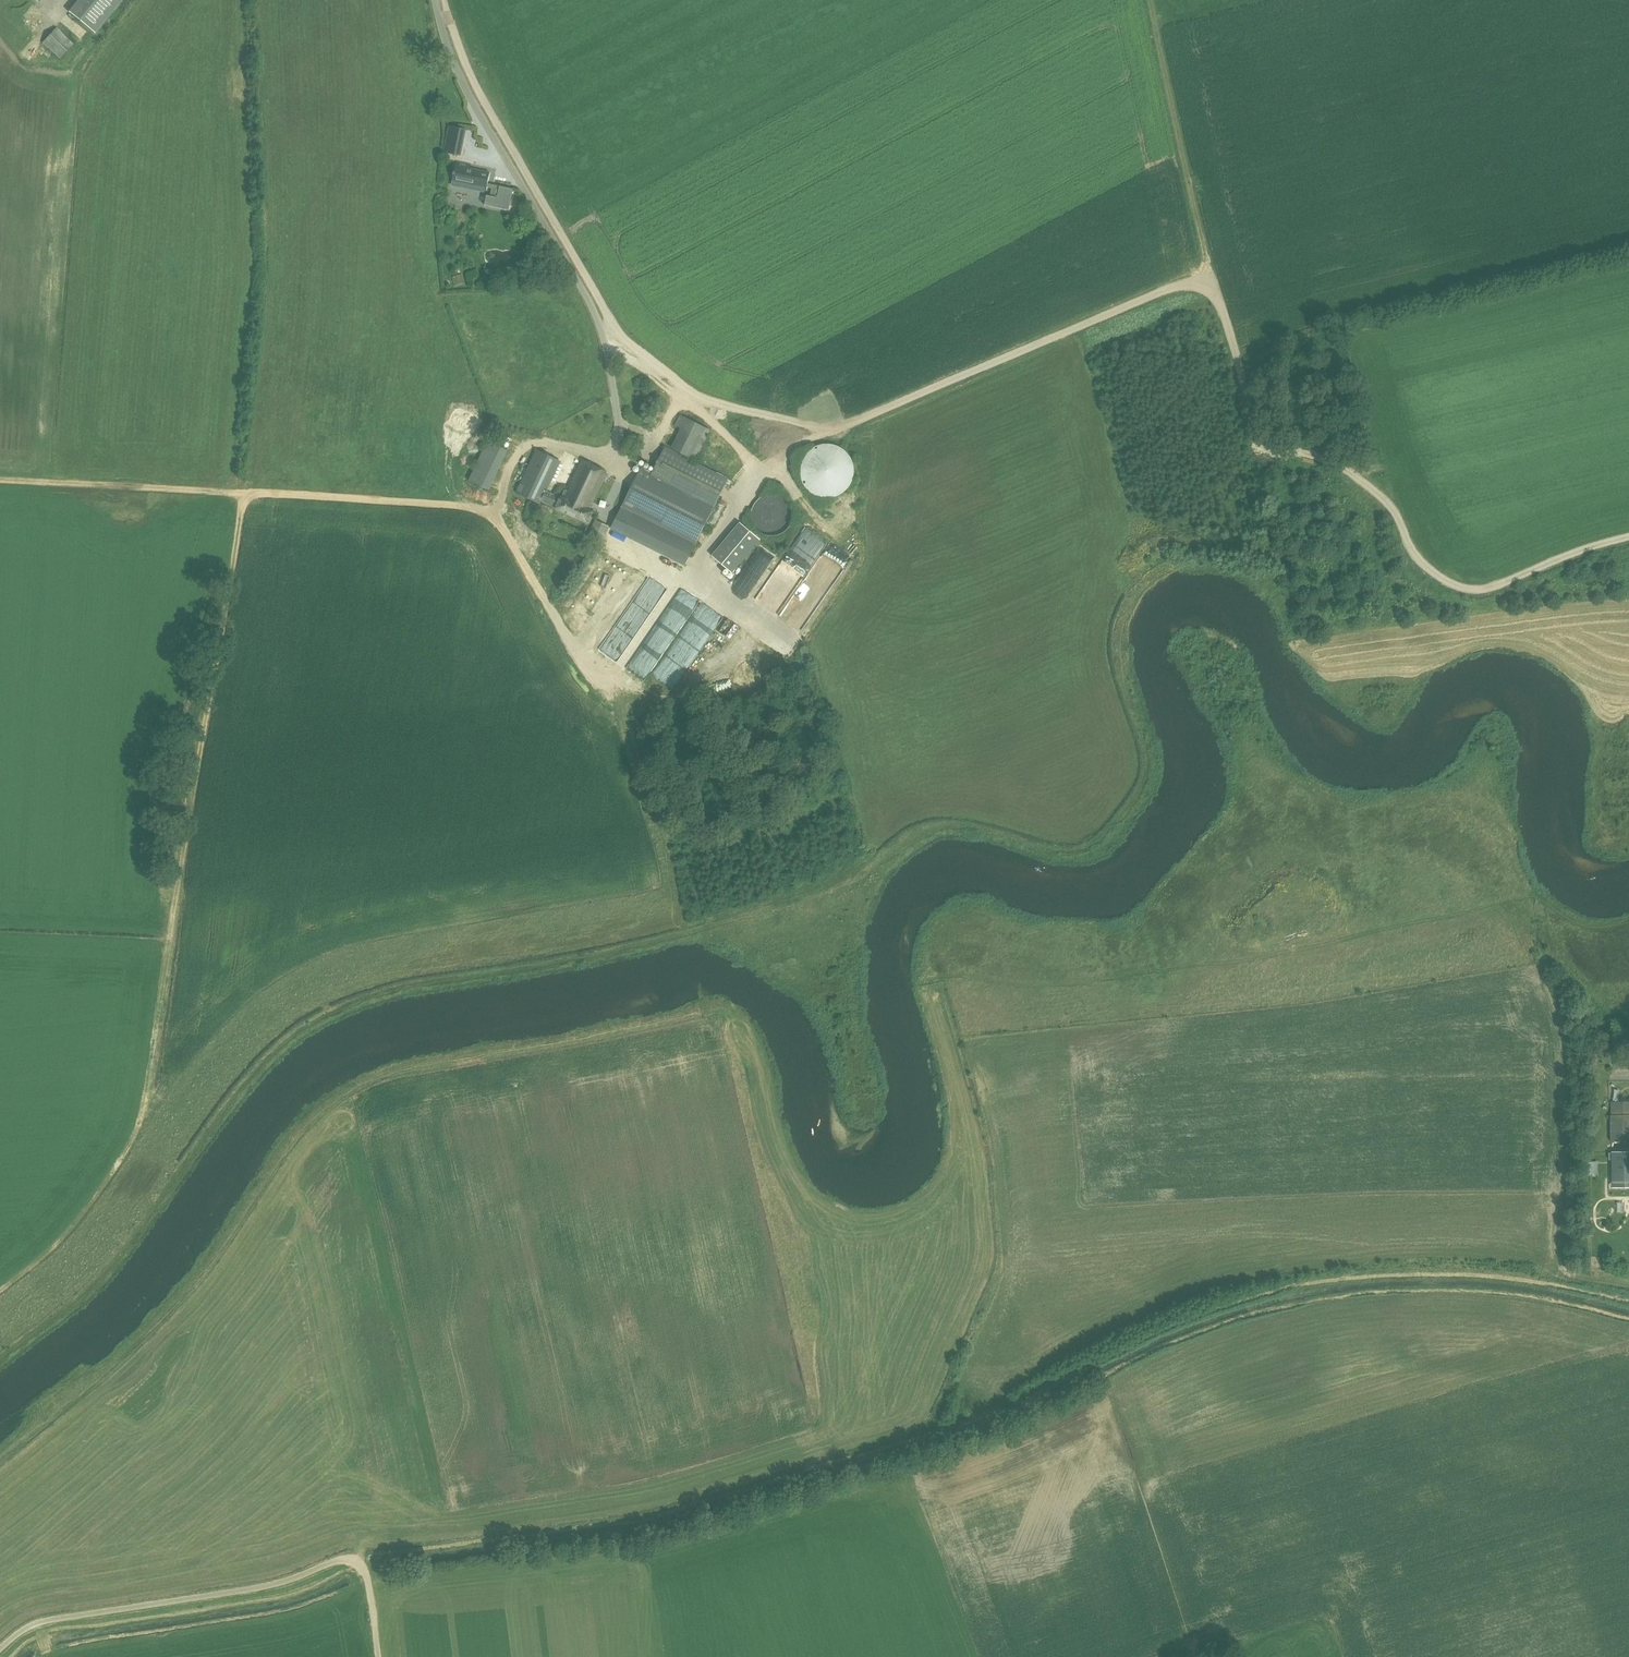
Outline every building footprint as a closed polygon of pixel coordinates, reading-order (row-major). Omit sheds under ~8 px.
[(95,32),(122,0),(79,0),(69,11),(95,32)] [(42,42),(59,58),(73,44),(64,35),(66,32),(58,25),(56,27),(42,42)] [(463,145),(445,142),(443,151),(461,155),(463,145)] [(485,205),(509,209),(513,188),(488,183),(490,172),(468,168),(469,163),(456,161),(452,181),(475,185),(474,191),(486,193),(487,187),(492,188),(490,195),(487,195),(485,205)] [(453,277),(455,285),(464,283),(461,274),(453,277)] [(499,395),(490,413),(502,419),(505,412),(500,410),(506,398),(499,395)] [(716,444),(707,440),(712,428),(688,417),(675,447),(708,462),(716,444)] [(657,433),(665,426),(660,420),(651,427),(657,433)] [(491,485),(508,447),(488,439),(472,477),(491,485)] [(823,498),(824,498),(825,498),(826,498),(827,498),(828,498),(829,498),(830,498),(831,497),(832,497),(833,497),(834,497),(835,496),(836,496),(837,496),(837,495),(838,495),(839,494),(840,494),(841,493),(842,492),(843,492),(844,491),(844,490),(845,490),(846,489),(846,488),(847,488),(847,487),(848,486),(849,485),(849,484),(850,483),(850,482),(851,481),(851,480),(851,479),(852,478),(852,477),(852,476),(852,475),(852,474),(853,473),(853,472),(853,471),(853,470),(853,469),(852,468),(852,467),(852,466),(852,465),(852,464),(851,463),(851,462),(851,461),(850,460),(850,459),(849,458),(849,457),(848,456),(847,455),(847,454),(846,454),(846,453),(845,452),(844,452),(844,451),(843,450),(842,450),(841,449),(840,448),(839,448),(838,447),(837,447),(837,446),(836,446),(835,446),(834,445),(833,445),(832,445),(831,445),(830,444),(829,444),(828,444),(827,444),(826,444),(825,444),(824,444),(823,444),(822,444),(821,444),(820,445),(819,445),(818,445),(817,445),(816,446),(815,446),(814,447),(813,447),(812,448),(811,448),(811,449),(810,449),(809,450),(808,450),(808,451),(807,452),(806,452),(806,453),(805,454),(804,454),(804,455),(803,456),(803,457),(802,458),(801,459),(801,460),(801,461),(800,462),(800,463),(800,464),(799,465),(799,466),(799,467),(799,468),(799,469),(799,470),(799,471),(799,472),(799,473),(799,474),(799,475),(799,476),(799,477),(799,478),(800,478),(800,479),(800,480),(801,481),(801,482),(801,483),(802,484),(802,485),(803,485),(803,486),(804,487),(804,488),(805,488),(806,489),(806,490),(807,490),(808,491),(808,492),(809,492),(810,493),(811,493),(811,494),(812,494),(813,495),(814,495),(815,496),(816,496),(817,497),(818,497),(819,497),(820,497),(821,498),(822,498),(823,498)] [(622,531),(686,564),(714,507),(729,478),(665,446),(651,474),(641,468),(621,507),(631,512),(622,531)] [(556,508),(587,523),(593,511),(589,509),(606,472),(583,461),(567,494),(564,492),(562,496),(560,495),(560,497),(547,491),(561,461),(536,449),(516,492),(540,504),(542,501),(556,508)] [(611,477),(614,479),(612,482),(615,484),(621,474),(615,470),(611,477)] [(767,536),(772,536),(776,535),(783,532),(785,530),(788,528),(789,525),(791,521),(792,516),(792,511),(790,507),(788,502),(783,498),(777,495),(771,494),(765,495),(760,497),(757,500),(754,504),(751,508),(750,513),(751,520),(753,524),(755,528),(759,532),(763,534),(767,536)] [(813,496),(807,500),(813,510),(819,507),(813,496)] [(725,515),(728,508),(721,505),(719,513),(725,515)] [(760,539),(740,522),(711,556),(731,573),(760,539)] [(589,594),(605,600),(610,587),(595,581),(589,594)] [(613,626),(604,639),(623,652),(650,613),(642,608),(635,619),(619,608),(612,618),(621,624),(617,629),(613,626)] [(676,688),(706,646),(688,633),(655,680),(665,687),(668,683),(676,688)] [(1611,1188),(1628,1187),(1628,1148),(1614,1148),(1614,1152),(1611,1152),(1611,1188)]
